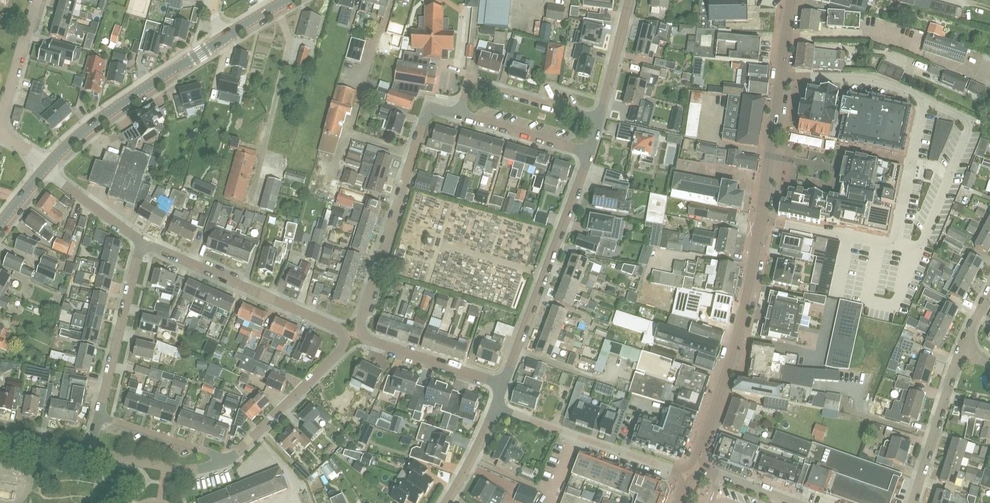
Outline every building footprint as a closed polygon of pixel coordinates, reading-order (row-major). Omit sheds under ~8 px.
[(78,3),(65,0),(62,0),(59,11),(74,15),(78,3)] [(355,0),(339,0),(338,6),(345,8),(344,14),(339,12),(333,33),(346,36),(351,16),(350,16),(352,10),(355,0)] [(376,0),(363,0),(360,11),(366,13),(369,3),(375,5),(376,0)] [(389,0),(376,0),(375,5),(381,6),(378,16),(384,18),(389,0)] [(415,11),(419,0),(408,0),(406,8),(415,11)] [(480,0),(466,0),(465,7),(479,9),(480,0)] [(496,28),(508,29),(511,0),(487,0),(484,26),(488,27),(496,28)] [(614,0),(584,0),(583,6),(613,10),(614,0)] [(669,0),(653,0),(652,8),(667,10),(669,0)] [(706,0),(700,0),(697,29),(708,29),(717,30),(717,26),(714,26),(714,22),(747,22),(747,7),(755,7),(754,0),(747,1),(747,0),(708,0),(706,0)] [(830,5),(830,4),(850,9),(851,6),(866,10),(868,0),(809,0),(830,5)] [(955,18),(960,20),(963,10),(958,8),(952,7),(942,4),(931,1),(929,0),(915,0),(915,1),(911,0),(900,0),(900,3),(913,7),(928,11),(939,14),(949,17),(955,18)] [(563,21),(565,8),(549,5),(546,18),(563,21)] [(443,19),(444,8),(426,7),(425,18),(419,18),(419,31),(413,31),(412,49),(417,49),(417,55),(431,59),(441,60),(442,57),(448,57),(449,50),(454,51),(455,33),(449,32),(449,19),(443,19)] [(579,18),(580,8),(571,7),(570,16),(579,18)] [(85,31),(86,26),(79,24),(79,23),(73,21),(74,15),(59,11),(56,23),(85,31)] [(828,12),(820,11),(819,15),(803,13),(801,32),(818,34),(819,23),(828,24),(828,28),(844,29),(845,13),(829,12),(828,12)] [(90,21),(92,15),(81,12),(79,18),(90,21)] [(315,41),(322,17),(303,12),(296,36),(315,41)] [(602,43),(604,35),(602,35),(603,29),(598,28),(597,26),(598,21),(584,19),(581,32),(582,34),(584,34),(583,40),(600,44),(600,42),(602,43)] [(173,39),(178,22),(173,21),(170,31),(163,29),(162,34),(159,46),(160,46),(171,49),(174,39),(173,39)] [(185,42),(190,25),(178,22),(173,39),(174,39),(185,42)] [(390,46),(400,49),(406,26),(391,22),(387,33),(394,35),(390,46)] [(83,37),(85,31),(56,23),(52,35),(68,40),(69,34),(76,36),(76,34),(83,37)] [(474,46),(476,25),(471,24),(468,46),(467,46),(466,58),(473,58),(474,46)] [(549,43),(552,26),(542,24),(540,40),(549,43)] [(644,26),(640,41),(651,44),(651,45),(659,47),(660,41),(670,43),(672,27),(666,26),(661,24),(661,25),(660,30),(646,26),(644,26)] [(148,41),(145,53),(157,56),(160,46),(159,46),(162,34),(152,32),(154,27),(146,25),(142,40),(148,41)] [(931,25),(928,34),(939,37),(942,29),(931,25)] [(495,35),(496,28),(488,27),(488,34),(495,35)] [(759,52),(760,40),(717,35),(717,30),(708,29),(697,29),(695,43),(695,44),(759,52)] [(118,41),(120,33),(114,31),(111,42),(117,44),(118,41)] [(95,42),(97,34),(89,32),(87,40),(95,42)] [(963,64),(968,47),(939,37),(928,34),(923,50),(963,64)] [(364,49),(366,42),(352,38),(350,46),(364,49)] [(504,46),(505,39),(495,38),(494,44),(488,42),(485,52),(483,52),(478,67),(488,70),(496,45),(503,46),(504,46)] [(514,56),(518,43),(511,41),(507,54),(514,56)] [(653,59),(654,53),(649,52),(651,45),(651,44),(640,41),(636,55),(648,58),(648,57),(653,59)] [(694,53),(695,44),(695,43),(688,42),(687,53),(694,53)] [(71,61),(75,48),(61,44),(60,50),(44,45),(40,60),(58,65),(57,67),(63,69),(66,59),(71,61)] [(759,52),(695,44),(694,53),(693,57),(732,61),(744,62),(758,63),(759,52)] [(499,73),(504,58),(499,56),(503,46),(496,45),(488,70),(499,73)] [(559,74),(563,47),(550,45),(546,72),(559,74)] [(360,63),(364,49),(350,46),(346,59),(360,63)] [(591,77),(595,61),(588,60),(591,49),(577,46),(574,59),(580,60),(577,74),(591,77)] [(840,61),(841,56),(845,56),(845,54),(814,50),(815,49),(799,46),(798,57),(826,61),(826,59),(840,61)] [(308,70),(310,63),(306,62),(309,50),(302,48),(297,67),(308,70)] [(125,60),(127,52),(115,50),(111,65),(113,65),(109,82),(122,85),(126,67),(120,66),(122,59),(125,60)] [(247,61),(248,54),(236,51),(235,58),(233,58),(231,66),(234,67),(232,77),(222,75),(219,91),(236,95),(242,69),(246,70),(248,61),(247,61)] [(100,94),(106,73),(101,72),(104,62),(92,58),(93,53),(91,53),(90,58),(87,69),(92,70),(86,90),(100,94)] [(430,66),(431,59),(417,55),(405,53),(403,63),(399,63),(398,67),(397,67),(395,82),(392,91),(390,91),(386,102),(411,110),(415,98),(414,98),(416,90),(432,93),(434,85),(435,86),(438,67),(430,66)] [(530,68),(532,62),(521,59),(514,56),(512,63),(513,63),(510,76),(526,81),(530,68)] [(844,69),(845,56),(841,56),(840,61),(826,59),(826,61),(798,57),(796,68),(811,70),(811,69),(844,71),(844,69)] [(675,71),(676,64),(667,62),(656,59),(654,66),(675,71)] [(703,60),(695,59),(693,75),(701,76),(703,60)] [(743,64),(744,62),(732,61),(731,68),(740,69),(739,70),(742,70),(740,85),(725,84),(724,88),(709,87),(708,92),(723,94),(729,95),(743,96),(743,91),(749,92),(749,93),(766,96),(768,79),(766,79),(768,68),(750,66),(750,65),(743,64)] [(894,67),(883,63),(880,71),(879,74),(882,75),(890,78),(899,82),(904,71),(894,67)] [(938,77),(943,80),(942,83),(964,92),(969,81),(947,71),(942,68),(933,65),(931,64),(928,73),(929,74),(938,77)] [(644,96),(650,97),(651,90),(652,90),(653,85),(648,84),(650,75),(659,78),(664,79),(667,71),(661,69),(644,65),(639,82),(631,80),(629,85),(628,86),(627,88),(628,91),(628,92),(644,96)] [(309,83),(311,73),(304,71),(302,82),(309,83)] [(684,73),(682,79),(690,81),(691,75),(684,73)] [(76,78),(74,87),(81,90),(84,80),(76,78)] [(987,89),(971,82),(967,91),(983,98),(987,89)] [(179,114),(186,113),(184,105),(196,102),(196,101),(203,99),(200,85),(180,90),(182,98),(175,100),(179,114)] [(316,94),(324,94),(324,85),(316,85),(316,94)] [(323,133),(324,133),(319,152),(335,156),(340,138),(347,114),(350,115),(357,93),(337,87),(336,90),(331,110),(330,110),(323,133)] [(385,100),(388,91),(378,88),(376,97),(385,100)] [(904,155),(907,139),(906,139),(912,109),(884,104),(885,100),(869,97),(868,100),(848,96),(847,102),(837,100),(838,94),(836,94),(837,91),(821,88),(820,91),(808,88),(805,103),(801,103),(798,117),(802,118),(799,133),(839,141),(839,143),(854,146),(855,145),(904,155)] [(39,107),(42,94),(31,91),(27,103),(39,107)] [(288,91),(286,98),(302,102),(304,95),(288,91)] [(649,98),(650,97),(644,96),(628,92),(627,94),(625,95),(625,97),(626,99),(625,104),(633,106),(631,114),(629,120),(636,122),(649,125),(650,118),(646,117),(649,105),(651,98),(649,98)] [(697,138),(703,94),(692,92),(685,136),(697,138)] [(726,115),(722,141),(738,145),(756,147),(764,100),(729,95),(726,115)] [(57,106),(50,98),(46,102),(64,121),(73,113),(62,101),(57,106)] [(54,130),(64,121),(46,102),(42,105),(37,110),(43,118),(54,130)] [(162,119),(153,105),(143,112),(142,111),(131,119),(135,126),(123,134),(129,144),(137,147),(139,141),(156,130),(158,131),(160,125),(158,121),(162,119)] [(400,135),(405,118),(393,114),(394,109),(382,105),(380,111),(381,111),(379,117),(390,121),(387,131),(400,135)] [(16,108),(13,120),(19,121),(22,110),(16,108)] [(682,111),(679,110),(673,132),(677,133),(682,111)] [(951,131),(954,124),(946,122),(945,130),(951,131)] [(631,142),(631,145),(633,146),(632,152),(641,155),(640,159),(651,162),(655,149),(657,150),(659,141),(656,140),(658,135),(650,133),(650,130),(620,123),(617,138),(631,142)] [(426,148),(440,152),(441,149),(441,150),(447,129),(436,126),(436,127),(433,126),(430,134),(434,135),(432,141),(429,140),(426,148)] [(454,147),(458,132),(447,129),(441,150),(441,149),(440,152),(452,155),(454,147)] [(467,154),(473,134),(462,131),(456,151),(461,152),(461,153),(467,154)] [(477,157),(483,137),(473,134),(467,154),(473,156),(477,157)] [(490,154),(494,140),(483,137),(477,157),(475,166),(474,171),(480,173),(482,168),(480,167),(483,159),(482,159),(484,153),(490,154)] [(243,203),(257,152),(239,147),(241,141),(233,139),(230,148),(238,150),(225,198),(243,203)] [(488,161),(485,170),(484,174),(492,176),(494,170),(497,171),(499,163),(505,143),(494,140),(490,154),(488,161)] [(755,172),(758,157),(741,154),(741,153),(717,149),(718,146),(699,142),(696,152),(705,154),(704,163),(738,168),(738,169),(755,172)] [(515,162),(519,147),(508,144),(502,164),(507,166),(509,160),(515,162)] [(521,180),(524,171),(523,171),(529,150),(519,147),(515,162),(513,168),(519,170),(517,178),(521,180)] [(143,188),(141,188),(151,158),(124,149),(121,159),(110,190),(108,197),(128,204),(126,209),(133,211),(138,198),(147,200),(150,191),(152,187),(145,185),(143,188)] [(536,168),(540,154),(529,150),(523,171),(524,171),(528,172),(530,166),(536,168)] [(350,151),(348,158),(360,162),(362,155),(350,151)] [(376,167),(389,171),(393,159),(379,155),(374,153),(371,163),(376,164),(376,167)] [(110,190),(121,159),(106,154),(103,164),(96,162),(89,183),(110,190)] [(545,177),(551,157),(540,154),(536,168),(542,170),(540,176),(539,175),(538,177),(537,177),(533,188),(540,190),(544,177),(545,177)] [(894,207),(896,196),(901,167),(846,156),(845,161),(844,161),(840,180),(841,181),(840,186),(842,186),(839,199),(828,197),(823,196),(809,193),(808,194),(789,191),(786,204),(781,203),(778,216),(789,218),(807,222),(808,222),(820,224),(821,220),(827,222),(826,223),(839,226),(839,224),(888,234),(893,207),(894,207)] [(360,168),(362,162),(360,162),(348,158),(347,158),(345,164),(360,168)] [(557,188),(559,179),(566,181),(571,166),(556,161),(552,175),(549,173),(545,184),(557,188)] [(385,183),(389,171),(376,167),(376,164),(370,162),(369,167),(371,168),(369,173),(368,178),(385,183)] [(297,176),(295,175),(296,172),(287,170),(284,182),(304,188),(304,185),(306,178),(307,175),(298,172),(297,176)] [(613,187),(628,190),(629,190),(630,184),(620,182),(621,175),(607,170),(603,184),(613,187)] [(355,187),(359,175),(346,171),(342,183),(355,187)] [(933,173),(927,172),(925,180),(932,181),(933,173)] [(962,189),(969,191),(970,189),(970,188),(971,188),(975,175),(967,173),(963,186),(963,187),(962,189)] [(741,211),(745,195),(736,194),(738,186),(675,174),(671,197),(741,211)] [(429,192),(440,195),(443,184),(445,179),(434,176),(429,192)] [(414,188),(429,193),(431,185),(432,182),(431,182),(418,177),(414,188)] [(381,195),(385,183),(368,178),(366,183),(364,190),(381,195)] [(192,188),(212,197),(216,187),(196,179),(192,188)] [(273,213),(281,182),(269,179),(262,210),(273,213)] [(454,199),(458,189),(444,185),(441,195),(454,199)] [(456,200),(464,202),(468,188),(460,186),(456,200)] [(626,202),(628,190),(613,187),(612,193),(597,190),(594,206),(617,210),(618,201),(626,202)] [(523,202),(527,191),(518,189),(515,200),(523,202)] [(175,207),(181,193),(174,190),(168,204),(175,207)] [(648,212),(646,223),(663,226),(668,197),(651,194),(647,193),(639,192),(636,206),(635,210),(648,212)] [(183,210),(188,195),(181,193),(175,207),(183,210)] [(473,203),(475,195),(468,193),(465,200),(473,203)] [(487,204),(489,196),(478,193),(476,201),(475,204),(486,207),(487,204)] [(59,223),(63,217),(52,208),(56,202),(48,195),(38,208),(59,223)] [(66,207),(71,200),(65,196),(60,202),(66,207)] [(501,208),(504,199),(493,196),(490,205),(501,208)] [(164,215),(168,208),(162,204),(165,199),(160,197),(157,203),(161,205),(158,212),(156,211),(149,222),(161,228),(167,217),(164,215)] [(510,215),(512,210),(512,208),(514,201),(507,199),(502,213),(510,215)] [(158,212),(161,205),(157,203),(153,200),(149,207),(144,204),(138,216),(149,222),(156,211),(158,212)] [(345,206),(353,209),(365,212),(378,216),(382,204),(369,200),(367,206),(355,202),(354,203),(346,200),(345,206)] [(727,222),(729,211),(691,203),(688,215),(727,222)] [(217,224),(223,207),(215,204),(209,222),(217,224)] [(524,208),(522,215),(532,218),(534,211),(524,208)] [(983,218),(986,212),(978,208),(975,214),(983,218)] [(236,217),(241,219),(244,213),(236,210),(234,216),(236,217)] [(189,226),(190,222),(191,219),(187,217),(189,213),(185,212),(180,222),(174,220),(169,232),(181,237),(186,225),(189,226)] [(374,228),(378,216),(365,212),(362,222),(349,218),(348,220),(374,228)] [(546,225),(549,217),(537,213),(534,222),(546,225)] [(935,224),(943,225),(944,214),(936,213),(935,224)] [(50,242),(54,237),(43,229),(47,224),(34,214),(26,224),(50,242)] [(256,214),(254,221),(264,224),(266,218),(256,214)] [(204,228),(208,217),(201,215),(198,226),(204,228)] [(606,219),(591,216),(591,220),(589,220),(588,226),(590,226),(589,230),(602,232),(601,238),(618,241),(622,220),(606,217),(606,219)] [(84,229),(87,219),(81,217),(77,227),(84,229)] [(336,229),(339,219),(332,217),(329,227),(336,229)] [(73,232),(77,221),(70,219),(66,230),(73,232)] [(370,240),(374,228),(348,220),(347,222),(357,226),(354,235),(370,240)] [(988,220),(982,232),(989,237),(989,221),(988,220)] [(977,230),(979,225),(972,221),(969,226),(977,230)] [(193,228),(195,224),(190,222),(189,226),(186,225),(181,237),(193,242),(198,230),(193,228)] [(294,241),(298,226),(289,223),(285,238),(294,241)] [(217,253),(225,234),(226,230),(216,226),(207,249),(212,250),(212,251),(217,253)] [(974,235),(977,230),(969,226),(966,231),(974,235)] [(737,234),(722,231),(721,229),(715,227),(714,234),(695,230),(693,236),(735,244),(737,234)] [(964,244),(969,236),(951,227),(947,235),(964,244)] [(119,256),(122,243),(110,240),(111,235),(104,233),(104,231),(97,229),(93,241),(100,243),(100,245),(107,247),(105,253),(119,256)] [(317,262),(327,232),(318,229),(313,245),(311,245),(307,259),(317,262)] [(232,232),(226,230),(225,234),(217,253),(223,255),(223,254),(228,256),(238,230),(237,230),(236,232),(232,231),(232,232)] [(238,261),(247,237),(241,234),(242,232),(238,230),(228,256),(233,258),(232,259),(238,261)] [(306,242),(309,233),(302,231),(299,241),(306,242)] [(680,252),(682,242),(668,240),(670,232),(662,231),(661,239),(659,248),(667,250),(667,249),(680,252)] [(811,242),(813,236),(791,231),(790,237),(784,236),(781,249),(782,249),(781,254),(801,258),(802,254),(811,256),(814,242),(811,242)] [(989,249),(989,237),(982,232),(975,246),(988,253),(989,249)] [(366,253),(370,240),(354,235),(350,248),(353,249),(354,249),(366,253)] [(40,257),(44,259),(41,264),(56,270),(60,262),(46,256),(47,252),(43,250),(42,251),(36,249),(39,243),(22,236),(20,239),(19,239),(18,241),(19,243),(16,249),(33,256),(34,255),(40,257)] [(604,248),(615,252),(617,244),(601,238),(600,241),(587,237),(586,239),(579,236),(576,246),(596,253),(602,255),(604,248)] [(733,256),(735,244),(693,236),(692,244),(708,247),(707,255),(717,257),(717,253),(733,256)] [(258,247),(260,242),(247,237),(238,261),(243,263),(244,262),(248,264),(255,246),(258,247)] [(659,248),(661,239),(651,237),(650,247),(659,248)] [(951,241),(946,238),(942,245),(961,255),(962,253),(965,248),(951,241)] [(67,255),(71,245),(58,239),(53,249),(67,255)] [(259,264),(261,267),(260,271),(265,272),(266,274),(268,273),(272,274),(275,263),(281,264),(283,255),(285,255),(288,244),(276,241),(273,252),(265,250),(262,262),(259,264)] [(326,245),(324,255),(331,257),(334,247),(326,245)] [(349,253),(343,250),(336,248),(335,253),(342,255),(341,257),(347,259),(346,264),(358,268),(362,256),(349,252),(349,253)] [(405,258),(406,252),(397,249),(395,255),(405,258)] [(115,268),(119,256),(105,253),(103,262),(102,265),(115,268)] [(32,278),(35,272),(24,267),(26,261),(10,254),(4,266),(21,274),(21,273),(32,278)] [(639,265),(647,266),(650,257),(641,255),(639,265)] [(976,275),(983,262),(970,255),(963,268),(976,275)] [(598,279),(598,278),(600,274),(592,271),(595,264),(573,256),(568,267),(598,279)] [(95,266),(96,261),(90,259),(90,258),(84,257),(84,260),(89,261),(88,264),(95,266)] [(79,272),(82,260),(77,258),(74,270),(79,272)] [(330,260),(323,258),(321,264),(330,267),(332,261),(330,260)] [(738,267),(698,259),(697,263),(689,261),(687,271),(737,283),(740,268),(738,267)] [(930,267),(935,269),(938,263),(932,260),(929,266),(930,267)] [(112,280),(115,268),(102,265),(103,262),(96,261),(95,266),(96,266),(95,269),(96,270),(95,276),(99,277),(112,280)] [(800,282),(801,275),(795,274),(796,265),(778,261),(775,273),(793,277),(792,281),(800,283),(800,282)] [(651,283),(659,284),(684,290),(692,292),(693,289),(731,297),(734,298),(737,283),(687,271),(684,270),(685,264),(675,262),(673,270),(680,272),(679,276),(653,271),(651,283)] [(74,270),(75,265),(69,263),(66,273),(73,275),(74,270)] [(59,272),(56,270),(41,264),(38,272),(50,277),(56,279),(59,272)] [(306,278),(311,266),(306,264),(300,276),(292,272),(286,284),(301,291),(307,279),(306,278)] [(354,280),(358,268),(346,264),(346,265),(342,264),(339,273),(329,270),(329,272),(328,273),(328,274),(338,277),(338,275),(354,280)] [(633,276),(636,267),(624,265),(621,272),(633,276)] [(754,288),(758,265),(753,265),(750,287),(754,288)] [(598,279),(568,267),(564,278),(580,284),(587,287),(590,280),(597,283),(603,285),(605,281),(598,278),(598,279)] [(938,277),(941,273),(943,274),(944,274),(935,269),(930,267),(927,273),(935,278),(936,276),(938,277)] [(969,287),(976,275),(963,268),(956,280),(969,287)] [(338,289),(351,293),(354,280),(338,275),(338,277),(328,274),(328,273),(316,269),(313,280),(318,281),(319,277),(321,276),(333,280),(333,281),(340,283),(338,289)] [(951,278),(954,273),(946,269),(944,274),(951,278)] [(169,274),(156,271),(152,287),(160,289),(159,292),(158,291),(158,292),(173,295),(173,293),(178,295),(185,279),(179,277),(175,287),(173,287),(174,282),(175,282),(176,276),(169,274)] [(822,271),(821,277),(833,279),(834,273),(822,271)] [(11,279),(0,273),(0,289),(4,292),(11,279)] [(83,287),(85,274),(78,273),(75,285),(83,287)] [(799,285),(800,283),(792,281),(793,277),(775,273),(773,283),(792,287),(792,286),(799,288),(799,285)] [(969,287),(956,280),(951,278),(944,274),(943,274),(941,273),(938,277),(941,278),(948,281),(947,283),(953,287),(949,293),(963,300),(969,287)] [(109,293),(112,280),(99,277),(96,289),(109,293)] [(833,279),(821,277),(820,283),(831,286),(833,279)] [(576,296),(580,284),(564,278),(560,289),(576,296)] [(196,298),(201,286),(189,281),(184,293),(196,298)] [(323,287),(324,283),(318,281),(317,285),(316,285),(314,295),(320,297),(323,287)] [(401,292),(403,286),(389,282),(388,287),(401,292)] [(820,283),(818,289),(830,292),(831,286),(820,283)] [(68,288),(62,285),(59,292),(66,294),(68,288)] [(208,304),(213,291),(201,286),(196,298),(190,311),(204,317),(206,312),(206,311),(203,309),(205,303),(208,304)] [(415,287),(410,302),(409,307),(413,308),(414,305),(415,303),(419,288),(415,287)] [(10,302),(1,297),(4,292),(0,289),(0,306),(7,309),(10,302)] [(105,308),(109,296),(82,289),(81,294),(88,295),(87,297),(94,299),(93,305),(105,308)] [(347,305),(351,293),(338,289),(334,301),(347,305)] [(572,307),(576,296),(560,289),(556,301),(572,307)] [(673,315),(676,316),(694,320),(698,320),(699,314),(701,314),(705,315),(704,317),(712,318),(711,320),(727,323),(728,323),(733,300),(692,292),(684,290),(678,289),(673,315)] [(945,303),(947,300),(942,298),(925,289),(922,296),(939,304),(940,302),(944,304),(945,303)] [(219,309),(224,296),(213,291),(208,304),(205,303),(203,309),(206,311),(206,312),(211,314),(214,307),(219,309)] [(636,304),(639,295),(629,292),(626,301),(636,304)] [(796,345),(806,301),(772,293),(769,305),(772,305),(771,311),(767,314),(769,316),(767,327),(764,326),(762,338),(796,345)] [(447,308),(450,299),(439,295),(436,305),(447,308)] [(825,306),(826,297),(820,296),(810,295),(808,302),(825,306)] [(231,314),(236,302),(224,296),(219,309),(231,314)] [(426,311),(431,298),(424,296),(420,309),(426,311)] [(458,311),(460,307),(462,300),(456,297),(452,309),(458,311)] [(182,308),(183,308),(186,302),(181,299),(178,306),(182,308)] [(387,311),(390,302),(384,300),(381,309),(387,311)] [(850,370),(864,305),(851,302),(841,300),(826,367),(836,369),(850,370)] [(405,317),(409,305),(403,303),(399,315),(405,317)] [(958,310),(945,303),(944,304),(942,309),(936,306),(935,307),(928,304),(925,310),(932,313),(933,313),(939,316),(952,322),(958,310)] [(163,314),(170,315),(171,308),(157,304),(155,312),(159,313),(163,314)] [(83,313),(83,316),(90,317),(102,321),(105,308),(93,305),(91,310),(84,308),(83,313)] [(250,323),(256,310),(244,305),(239,318),(250,323)] [(180,311),(182,308),(178,306),(176,310),(175,310),(172,319),(178,322),(182,313),(180,311)] [(549,318),(563,324),(566,318),(572,320),(577,322),(580,323),(582,319),(583,317),(574,314),(573,315),(568,313),(568,312),(554,307),(549,318)] [(414,310),(413,310),(408,308),(405,318),(411,320),(414,310)] [(478,317),(480,312),(470,308),(468,314),(478,317)] [(262,328),(268,316),(256,310),(250,323),(248,328),(253,330),(255,326),(262,328)] [(168,322),(170,315),(163,314),(159,313),(157,320),(144,317),(141,331),(159,335),(160,330),(167,332),(176,334),(178,326),(173,324),(168,322)] [(387,336),(393,316),(387,314),(383,313),(376,333),(387,336)] [(83,316),(82,318),(85,319),(83,329),(87,330),(99,333),(102,321),(90,317),(83,316)] [(399,318),(393,316),(387,336),(397,339),(404,320),(399,318)] [(694,320),(676,316),(672,329),(677,330),(721,345),(724,333),(707,328),(706,332),(692,327),(694,320)] [(919,322),(919,323),(946,336),(952,322),(939,316),(935,324),(922,317),(919,322)] [(549,318),(545,330),(573,340),(575,336),(561,331),(563,324),(549,318)] [(187,327),(193,330),(196,323),(190,320),(187,327)] [(277,350),(289,325),(277,320),(271,332),(278,335),(273,348),(277,350)] [(409,321),(408,321),(404,320),(397,339),(408,343),(414,323),(409,321)] [(420,325),(414,323),(415,323),(414,323),(408,343),(418,346),(425,326),(420,325)] [(512,337),(514,328),(498,323),(493,340),(495,341),(494,346),(483,342),(477,358),(496,364),(502,348),(503,344),(506,335),(512,337)] [(946,336),(919,323),(916,327),(918,328),(917,330),(921,332),(929,335),(929,336),(926,342),(933,346),(939,349),(946,336)] [(5,341),(9,331),(4,329),(5,327),(0,325),(0,338),(5,341)] [(295,342),(300,330),(289,325),(277,350),(282,352),(285,345),(286,346),(289,340),(295,342)] [(422,348),(433,351),(439,331),(440,329),(429,325),(422,348)] [(245,336),(248,328),(243,326),(240,333),(245,336)] [(454,336),(457,328),(452,326),(449,334),(443,354),(453,358),(458,344),(452,342),(454,336)] [(719,345),(660,326),(660,328),(654,326),(652,327),(650,336),(651,338),(656,340),(655,343),(685,353),(683,358),(697,363),(697,365),(698,367),(712,371),(716,358),(715,358),(719,345)] [(248,328),(245,336),(239,348),(244,350),(250,338),(253,330),(248,328)] [(96,346),(99,333),(87,330),(85,335),(71,331),(71,332),(62,330),(60,337),(96,346)] [(573,340),(545,330),(541,341),(555,346),(557,341),(581,349),(583,344),(573,340)] [(901,337),(911,341),(914,335),(904,330),(901,337)] [(433,351),(443,354),(449,334),(439,331),(433,351)] [(314,360),(322,342),(309,336),(305,346),(299,344),(292,358),(299,361),(302,354),(314,360)] [(911,341),(901,337),(895,348),(890,360),(897,362),(900,350),(919,356),(922,347),(911,341)] [(464,361),(470,341),(466,340),(464,346),(458,344),(453,358),(464,361)] [(179,350),(158,341),(157,347),(138,343),(135,357),(153,361),(159,362),(161,353),(176,359),(177,357),(179,350)] [(565,364),(567,358),(559,355),(552,353),(555,346),(541,341),(536,353),(556,360),(556,361),(565,364)] [(93,361),(96,348),(83,345),(81,355),(80,358),(93,361)] [(641,351),(632,348),(623,345),(620,357),(638,363),(641,351)] [(786,361),(787,357),(774,355),(776,348),(755,345),(753,356),(786,361)] [(260,346),(253,360),(259,362),(260,359),(265,348),(260,346)] [(665,358),(667,351),(654,346),(651,354),(665,358)] [(51,358),(60,360),(62,354),(52,351),(51,358)] [(635,372),(634,375),(703,399),(711,377),(696,372),(696,371),(683,366),(682,370),(674,367),(676,362),(665,358),(651,354),(644,351),(644,352),(643,351),(642,352),(636,370),(641,372),(641,374),(635,372)] [(235,358),(242,361),(244,356),(237,353),(235,358)] [(573,366),(576,355),(571,353),(567,364),(573,366)] [(72,359),(65,357),(66,355),(62,354),(60,360),(69,363),(78,365),(77,370),(65,368),(65,373),(72,375),(76,376),(77,371),(90,374),(93,361),(80,358),(81,355),(74,354),(72,359)] [(603,374),(606,364),(604,363),(607,357),(600,354),(594,371),(603,374)] [(253,360),(244,356),(242,361),(239,368),(257,377),(257,375),(270,381),(267,387),(281,393),(286,381),(270,374),(273,369),(270,368),(270,367),(259,362),(253,360)] [(292,359),(286,356),(281,368),(287,370),(292,359)] [(751,367),(814,377),(814,380),(839,382),(840,372),(816,370),(801,370),(785,367),(786,361),(753,356),(751,367)] [(919,363),(913,361),(911,360),(909,366),(911,366),(911,367),(932,373),(936,360),(921,356),(919,363)] [(595,367),(596,362),(583,357),(582,362),(595,367)] [(535,370),(538,362),(528,358),(525,367),(535,370)] [(199,362),(199,370),(208,370),(208,362),(199,362)] [(538,362),(535,370),(534,375),(543,378),(547,365),(538,362)] [(382,372),(363,363),(361,368),(359,367),(353,379),(374,389),(382,372)] [(928,386),(932,373),(911,367),(911,366),(907,365),(905,371),(916,374),(914,381),(928,386)] [(34,367),(27,366),(25,375),(32,376),(34,367)] [(149,376),(151,370),(137,366),(135,372),(149,376)] [(814,380),(814,377),(751,367),(749,378),(750,378),(750,381),(812,392),(814,380)] [(151,368),(151,370),(149,376),(149,377),(155,379),(158,370),(151,368)] [(41,378),(40,382),(49,384),(52,371),(43,369),(41,378)] [(403,392),(409,373),(398,370),(392,388),(385,386),(383,392),(395,396),(396,390),(403,392)] [(162,378),(170,381),(173,382),(175,376),(164,372),(162,378)] [(415,411),(420,398),(414,396),(420,377),(409,373),(403,392),(409,394),(407,400),(411,401),(408,409),(415,411)] [(64,421),(69,393),(70,385),(72,376),(65,374),(59,403),(53,402),(50,419),(64,421)] [(216,381),(214,380),(215,377),(207,374),(203,383),(214,387),(216,381)] [(543,379),(543,378),(534,375),(533,379),(532,379),(523,406),(535,410),(541,394),(540,394),(544,382),(543,382),(542,379),(543,379)] [(564,387),(570,389),(574,377),(568,375),(564,387)] [(703,399),(634,375),(632,381),(620,377),(617,389),(666,404),(682,409),(683,408),(697,413),(698,413),(703,399)] [(88,379),(72,376),(70,385),(86,388),(88,379)] [(909,386),(911,379),(898,376),(896,382),(909,386)] [(523,406),(532,379),(527,377),(524,385),(519,383),(512,402),(523,406)] [(179,387),(182,380),(175,378),(173,385),(179,387)] [(732,393),(765,399),(789,403),(812,408),(824,410),(827,395),(812,392),(750,381),(738,379),(732,393)] [(23,382),(9,380),(8,386),(7,386),(7,389),(4,388),(3,396),(1,395),(1,397),(0,397),(0,403),(0,410),(0,411),(1,412),(4,413),(5,412),(6,411),(12,412),(14,400),(20,401),(23,382)] [(125,408),(137,412),(142,399),(141,399),(144,392),(138,390),(138,391),(136,390),(138,383),(131,381),(128,388),(131,389),(129,395),(128,399),(125,408)] [(426,400),(420,398),(415,411),(422,413),(424,406),(429,407),(429,406),(435,408),(437,403),(443,384),(432,381),(426,400)] [(575,411),(572,419),(576,421),(575,424),(582,426),(589,406),(579,402),(580,399),(585,385),(583,385),(578,382),(572,399),(569,409),(575,411)] [(909,386),(896,382),(894,388),(903,391),(900,403),(906,404),(920,409),(924,396),(911,392),(912,386),(909,386)] [(452,415),(454,409),(448,407),(454,388),(443,384),(437,403),(443,405),(441,411),(452,415)] [(214,395),(216,389),(204,385),(202,391),(214,395)] [(252,394),(254,388),(247,385),(245,390),(252,394)] [(85,407),(88,391),(86,391),(86,390),(75,387),(73,393),(69,393),(64,421),(70,422),(70,425),(75,426),(76,424),(78,424),(79,416),(82,413),(83,407),(85,407)] [(180,405),(183,398),(186,389),(179,387),(176,396),(177,396),(175,403),(172,402),(170,409),(166,407),(161,420),(173,424),(178,411),(180,405)] [(224,391),(216,389),(213,398),(221,401),(224,391)] [(46,401),(40,400),(42,391),(34,390),(33,399),(28,398),(26,408),(25,408),(23,416),(31,417),(31,415),(37,416),(39,409),(44,410),(45,404),(46,401)] [(154,395),(144,392),(141,399),(142,399),(137,412),(149,416),(153,403),(156,404),(157,401),(158,397),(154,396),(154,395)] [(479,403),(477,403),(479,396),(467,392),(463,402),(461,403),(456,401),(454,409),(452,415),(474,422),(477,414),(474,413),(475,409),(477,409),(479,403)] [(827,395),(824,410),(822,416),(837,419),(838,412),(841,396),(827,393),(827,395)] [(260,413),(270,403),(260,394),(251,403),(260,413)] [(238,405),(240,400),(228,396),(226,401),(238,405)] [(260,413),(251,403),(245,397),(243,398),(242,402),(247,407),(242,411),(240,409),(235,425),(234,426),(238,427),(241,428),(249,418),(252,421),(260,413)] [(763,408),(787,412),(789,403),(765,399),(763,408)] [(750,405),(734,400),(729,414),(745,420),(749,408),(756,411),(758,405),(751,402),(750,405)] [(167,404),(157,401),(156,404),(153,403),(149,416),(161,420),(166,407),(167,404)] [(962,416),(969,418),(967,425),(968,426),(964,439),(971,441),(976,419),(979,405),(965,401),(962,416)] [(589,406),(582,426),(589,429),(590,426),(594,427),(597,419),(604,421),(607,411),(607,412),(609,407),(602,404),(600,409),(589,406)] [(681,460),(685,448),(671,443),(675,430),(676,425),(682,409),(666,404),(659,426),(661,427),(661,429),(656,428),(658,424),(641,419),(633,443),(667,455),(667,454),(671,455),(671,456),(681,460)] [(917,421),(920,409),(906,404),(902,417),(917,421)] [(989,422),(989,407),(979,405),(976,419),(977,420),(985,421),(983,428),(980,438),(986,439),(988,430),(989,422)] [(221,418),(220,418),(214,416),(216,412),(214,411),(215,408),(210,407),(208,406),(206,413),(210,414),(208,421),(206,420),(202,433),(214,437),(221,418)] [(311,441),(321,431),(313,423),(321,416),(311,406),(300,418),(309,427),(303,433),(311,441)] [(697,413),(683,408),(682,409),(676,425),(691,430),(697,413)] [(604,421),(600,432),(607,435),(608,432),(612,433),(615,425),(622,427),(626,413),(620,410),(618,415),(607,412),(607,411),(604,421)] [(178,425),(189,429),(193,416),(182,412),(178,425)] [(888,412),(886,418),(898,422),(900,416),(888,412)] [(193,416),(189,429),(202,433),(206,420),(208,421),(210,414),(206,413),(205,416),(195,413),(194,417),(193,416)] [(740,433),(745,420),(729,414),(724,428),(740,433)] [(395,415),(393,421),(390,431),(398,433),(401,423),(403,417),(395,415)] [(378,419),(370,416),(368,421),(376,425),(378,419)] [(221,417),(220,418),(221,418),(214,437),(226,441),(228,436),(232,425),(233,421),(221,417)] [(377,427),(389,431),(391,425),(380,420),(377,427)] [(457,424),(449,422),(449,423),(447,427),(455,430),(457,424)] [(755,431),(758,424),(751,422),(748,428),(755,431)] [(879,431),(881,425),(874,423),(872,429),(879,431)] [(374,428),(366,424),(358,442),(366,445),(374,428)] [(823,442),(828,427),(816,424),(812,435),(816,436),(815,439),(823,442)] [(449,450),(452,439),(433,433),(435,427),(430,425),(424,442),(449,450)] [(671,443),(685,448),(691,430),(676,425),(675,430),(671,443)] [(301,437),(291,427),(282,436),(284,438),(278,444),(291,457),(295,452),(293,449),(300,442),(306,448),(312,443),(304,435),(301,437)] [(911,444),(897,440),(899,434),(886,430),(884,436),(893,439),(891,443),(887,442),(885,443),(884,447),(884,448),(908,455),(911,444)] [(798,485),(805,465),(812,444),(779,432),(776,431),(776,432),(771,448),(767,458),(760,456),(754,471),(754,472),(765,476),(766,475),(775,478),(774,479),(786,484),(787,483),(797,486),(798,485)] [(758,446),(760,439),(745,433),(742,440),(758,446)] [(345,446),(349,443),(353,448),(356,444),(346,434),(343,437),(339,441),(345,446)] [(759,449),(722,435),(718,434),(713,447),(716,452),(719,459),(752,470),(757,455),(760,456),(767,458),(771,448),(761,445),(759,449)] [(522,451),(515,448),(518,442),(504,436),(499,446),(501,447),(495,458),(499,460),(506,463),(503,469),(517,475),(521,467),(515,464),(517,460),(518,460),(522,451)] [(979,456),(972,454),(965,452),(967,444),(953,439),(948,453),(963,458),(970,460),(970,461),(980,464),(980,463),(983,464),(988,448),(982,446),(979,456)] [(449,450),(424,442),(422,448),(417,447),(413,449),(410,457),(429,463),(431,457),(445,461),(449,450)] [(902,475),(866,462),(813,443),(805,465),(811,467),(803,487),(849,502),(892,502),(902,475)] [(884,448),(884,447),(881,447),(879,453),(877,452),(876,453),(875,455),(876,457),(878,457),(876,463),(885,466),(886,460),(904,465),(908,455),(884,448)] [(348,451),(346,455),(363,461),(366,455),(348,451)] [(667,492),(664,485),(580,453),(561,502),(663,502),(667,492)] [(959,472),(963,458),(948,453),(944,467),(959,472)] [(307,480),(312,476),(299,462),(293,467),(307,480)] [(335,462),(327,468),(336,481),(344,475),(335,462)] [(416,467),(411,463),(406,471),(411,475),(407,482),(426,494),(433,482),(423,476),(427,470),(418,464),(416,467)] [(955,485),(959,472),(944,467),(940,481),(946,483),(955,486),(955,485)] [(289,489),(280,468),(227,489),(227,490),(199,502),(253,502),(289,489)] [(982,479),(983,476),(984,473),(977,471),(968,468),(966,474),(975,477),(982,479)] [(319,476),(317,471),(307,481),(310,484),(319,476)] [(975,477),(966,474),(964,480),(974,483),(975,477)] [(989,478),(983,476),(982,479),(980,485),(980,486),(988,488),(989,480),(989,478)] [(405,480),(401,486),(398,484),(390,497),(399,502),(405,502),(407,500),(412,502),(417,502),(423,493),(425,495),(426,494),(407,482),(405,480)] [(481,480),(473,497),(485,502),(488,502),(491,497),(499,502),(505,491),(496,486),(497,486),(491,483),(490,485),(481,480)] [(539,492),(520,484),(514,500),(521,502),(534,502),(539,492)] [(933,502),(949,502),(951,496),(943,493),(937,491),(933,502)] [(303,496),(306,502),(317,502),(313,493),(303,496)] [(343,494),(330,500),(332,502),(347,502),(343,494)]
